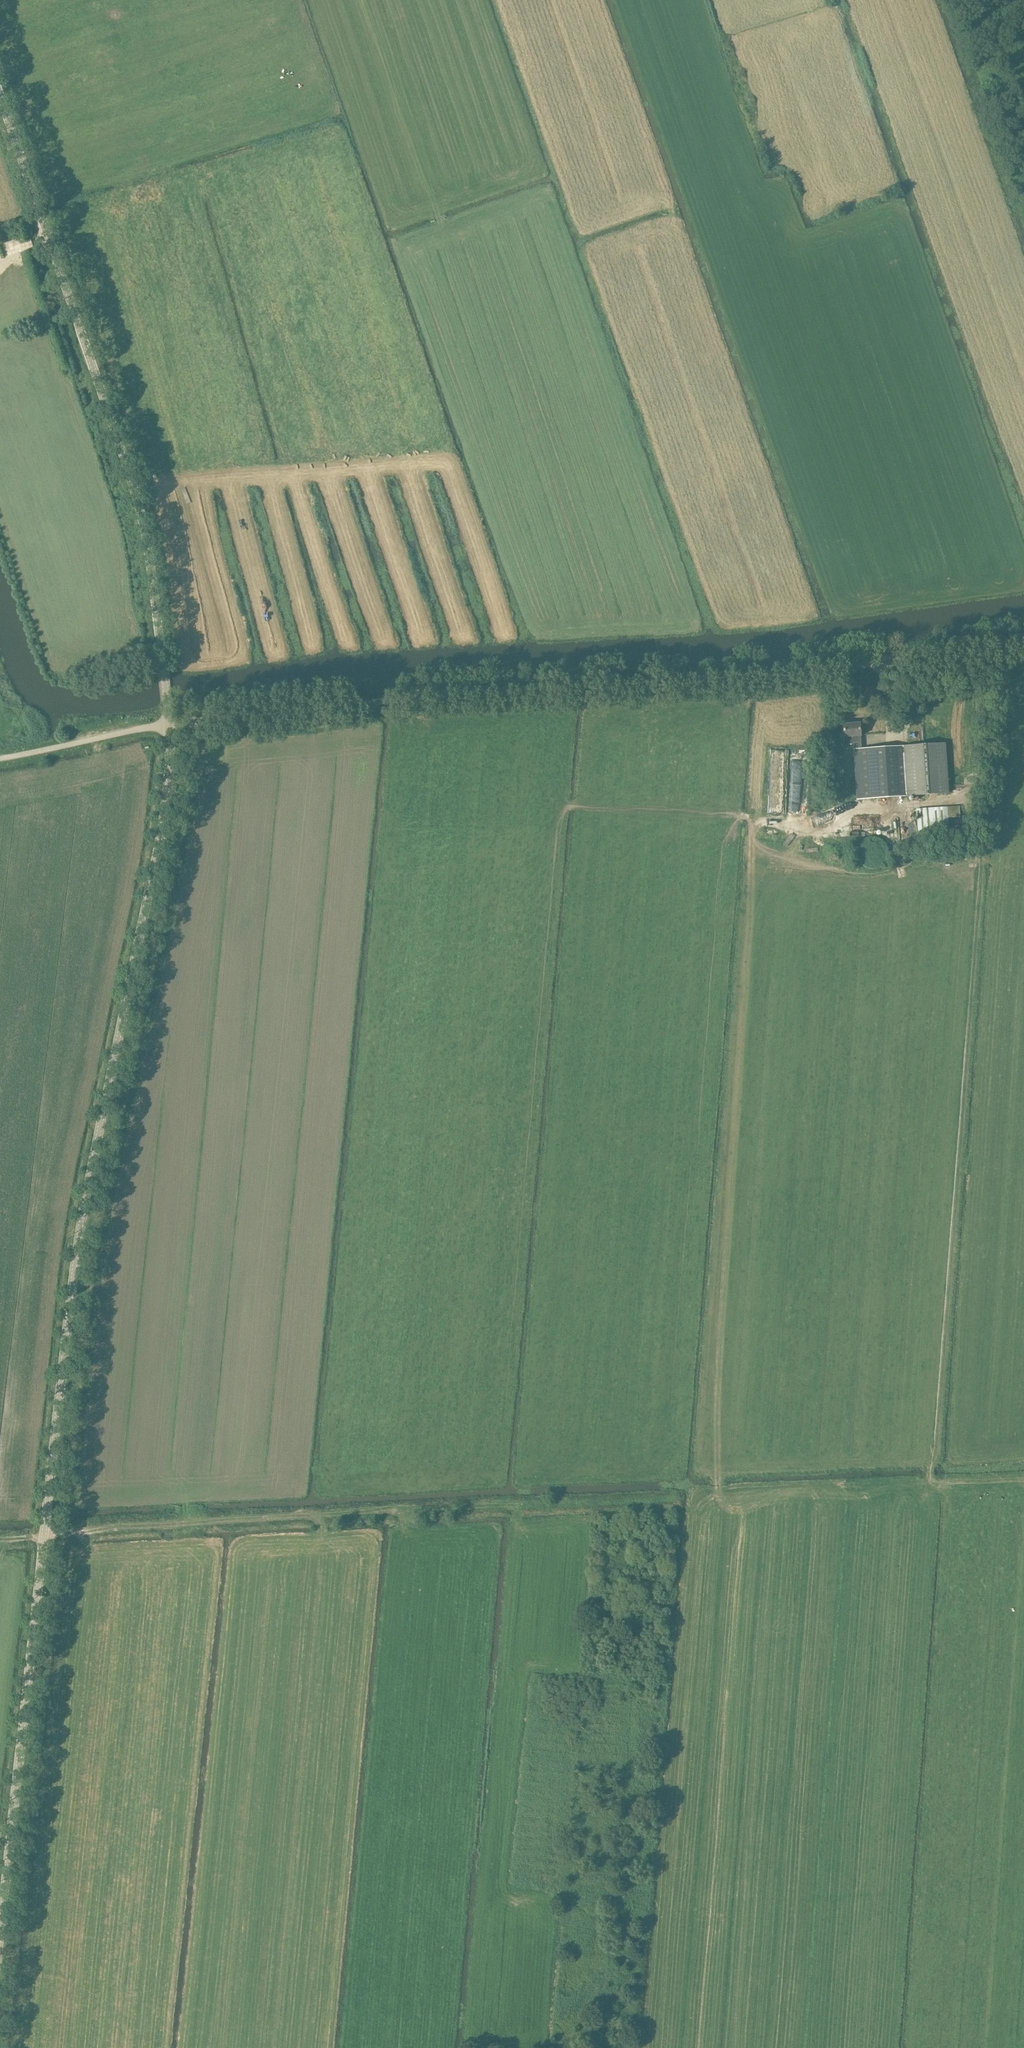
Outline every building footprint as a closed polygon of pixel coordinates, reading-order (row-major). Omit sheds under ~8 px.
[(902,745),(862,748),(860,722),(843,724),(844,737),(844,745),(853,744),(854,749),(853,749),(856,800),(905,796),(902,745)] [(949,793),(946,743),(902,745),(905,796),(949,793)] [(960,817),(959,805),(916,808),(918,844),(949,842),(950,845),(956,845),(955,830),(949,830),(948,818),(960,817)] [(875,852),(867,852),(868,860),(883,859),(882,848),(874,848),(875,852)]
